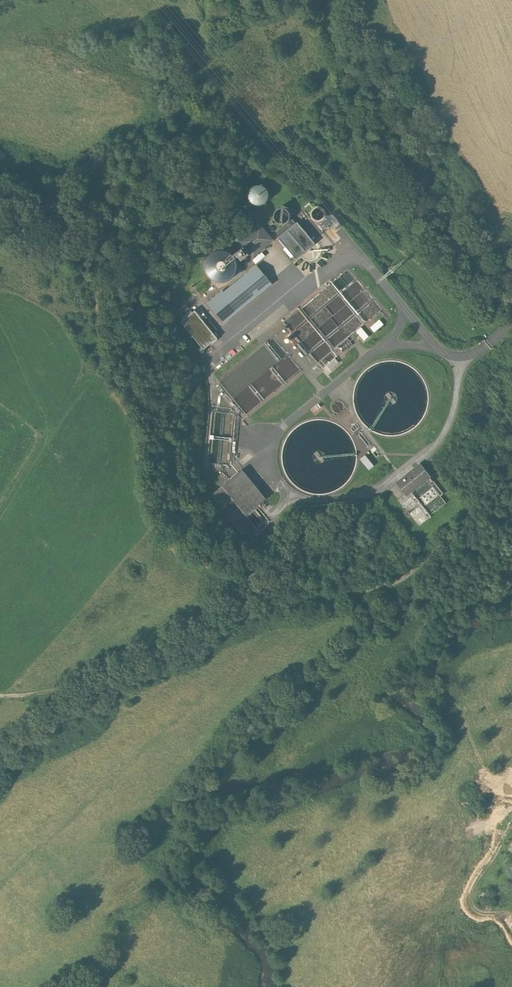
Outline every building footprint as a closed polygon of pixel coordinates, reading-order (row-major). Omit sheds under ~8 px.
[(279,190),(264,181),(255,195),(269,205),(279,190)] [(278,239),(297,261),(316,245),(297,223),(278,239)] [(239,241),(253,258),(274,242),(259,224),(239,241)] [(207,304),(224,324),(273,285),(256,264),(207,304)] [(217,340),(195,311),(180,322),(203,351),(217,340)] [(364,325),(359,329),(367,339),(372,335),(364,325)] [(220,417),(219,462),(231,463),(233,418),(220,417)] [(364,458),(373,468),(377,464),(369,454),(364,458)] [(396,483),(406,496),(431,476),(420,463),(396,483)] [(268,496),(245,468),(213,495),(224,508),(236,498),(248,512),(268,496)]
